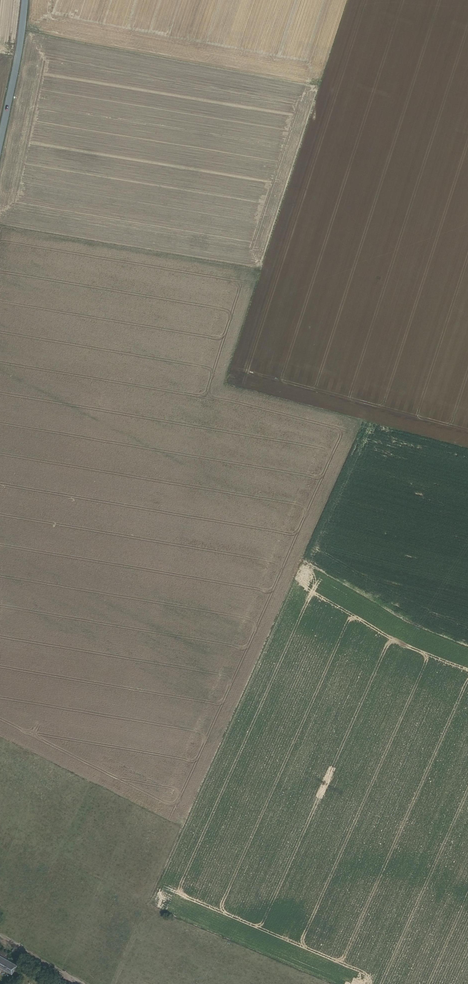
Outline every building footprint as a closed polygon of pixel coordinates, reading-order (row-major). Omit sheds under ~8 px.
[(16,974),(21,965),(4,956),(6,951),(2,949),(0,952),(0,965),(16,974)]
